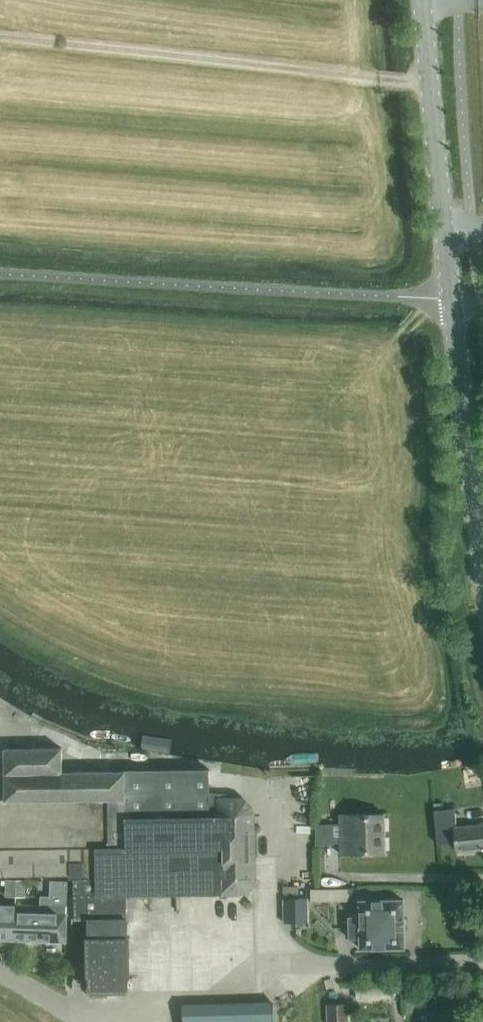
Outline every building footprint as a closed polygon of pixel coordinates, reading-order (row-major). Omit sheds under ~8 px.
[(124,771),(62,772),(61,748),(4,749),(5,799),(0,799),(0,876),(70,875),(70,878),(74,878),(75,918),(88,918),(89,937),(87,937),(88,976),(89,976),(89,991),(90,997),(107,997),(107,991),(128,991),(128,976),(130,976),(129,937),(127,937),(127,894),(220,893),(239,893),(246,891),(252,885),(254,878),(253,814),(251,806),(245,800),(237,798),(219,799),(219,800),(209,800),(208,769),(124,771)] [(482,849),(482,825),(456,827),(454,809),(434,811),(437,844),(455,843),(456,851),(482,849)] [(339,815),(339,823),(314,824),(315,844),(340,843),(340,854),(385,853),(384,814),(339,815)] [(15,897),(16,880),(5,880),(5,885),(5,897),(15,897)] [(25,880),(16,880),(15,897),(24,897),(25,880)] [(13,940),(39,941),(66,942),(67,907),(67,881),(50,881),(49,897),(40,896),(40,906),(14,905),(13,940)] [(347,890),(338,890),(338,902),(347,902),(347,890)] [(304,922),(303,898),(283,899),(284,923),(304,922)] [(404,948),(403,900),(359,901),(359,917),(348,917),(349,939),(360,938),(360,949),(404,948)] [(0,904),(0,940),(13,940),(14,905),(0,904)] [(183,1007),(184,1021),(272,1021),(271,1004),(183,1007)] [(326,1005),(327,1021),(342,1021),(341,1004),(326,1005)]
